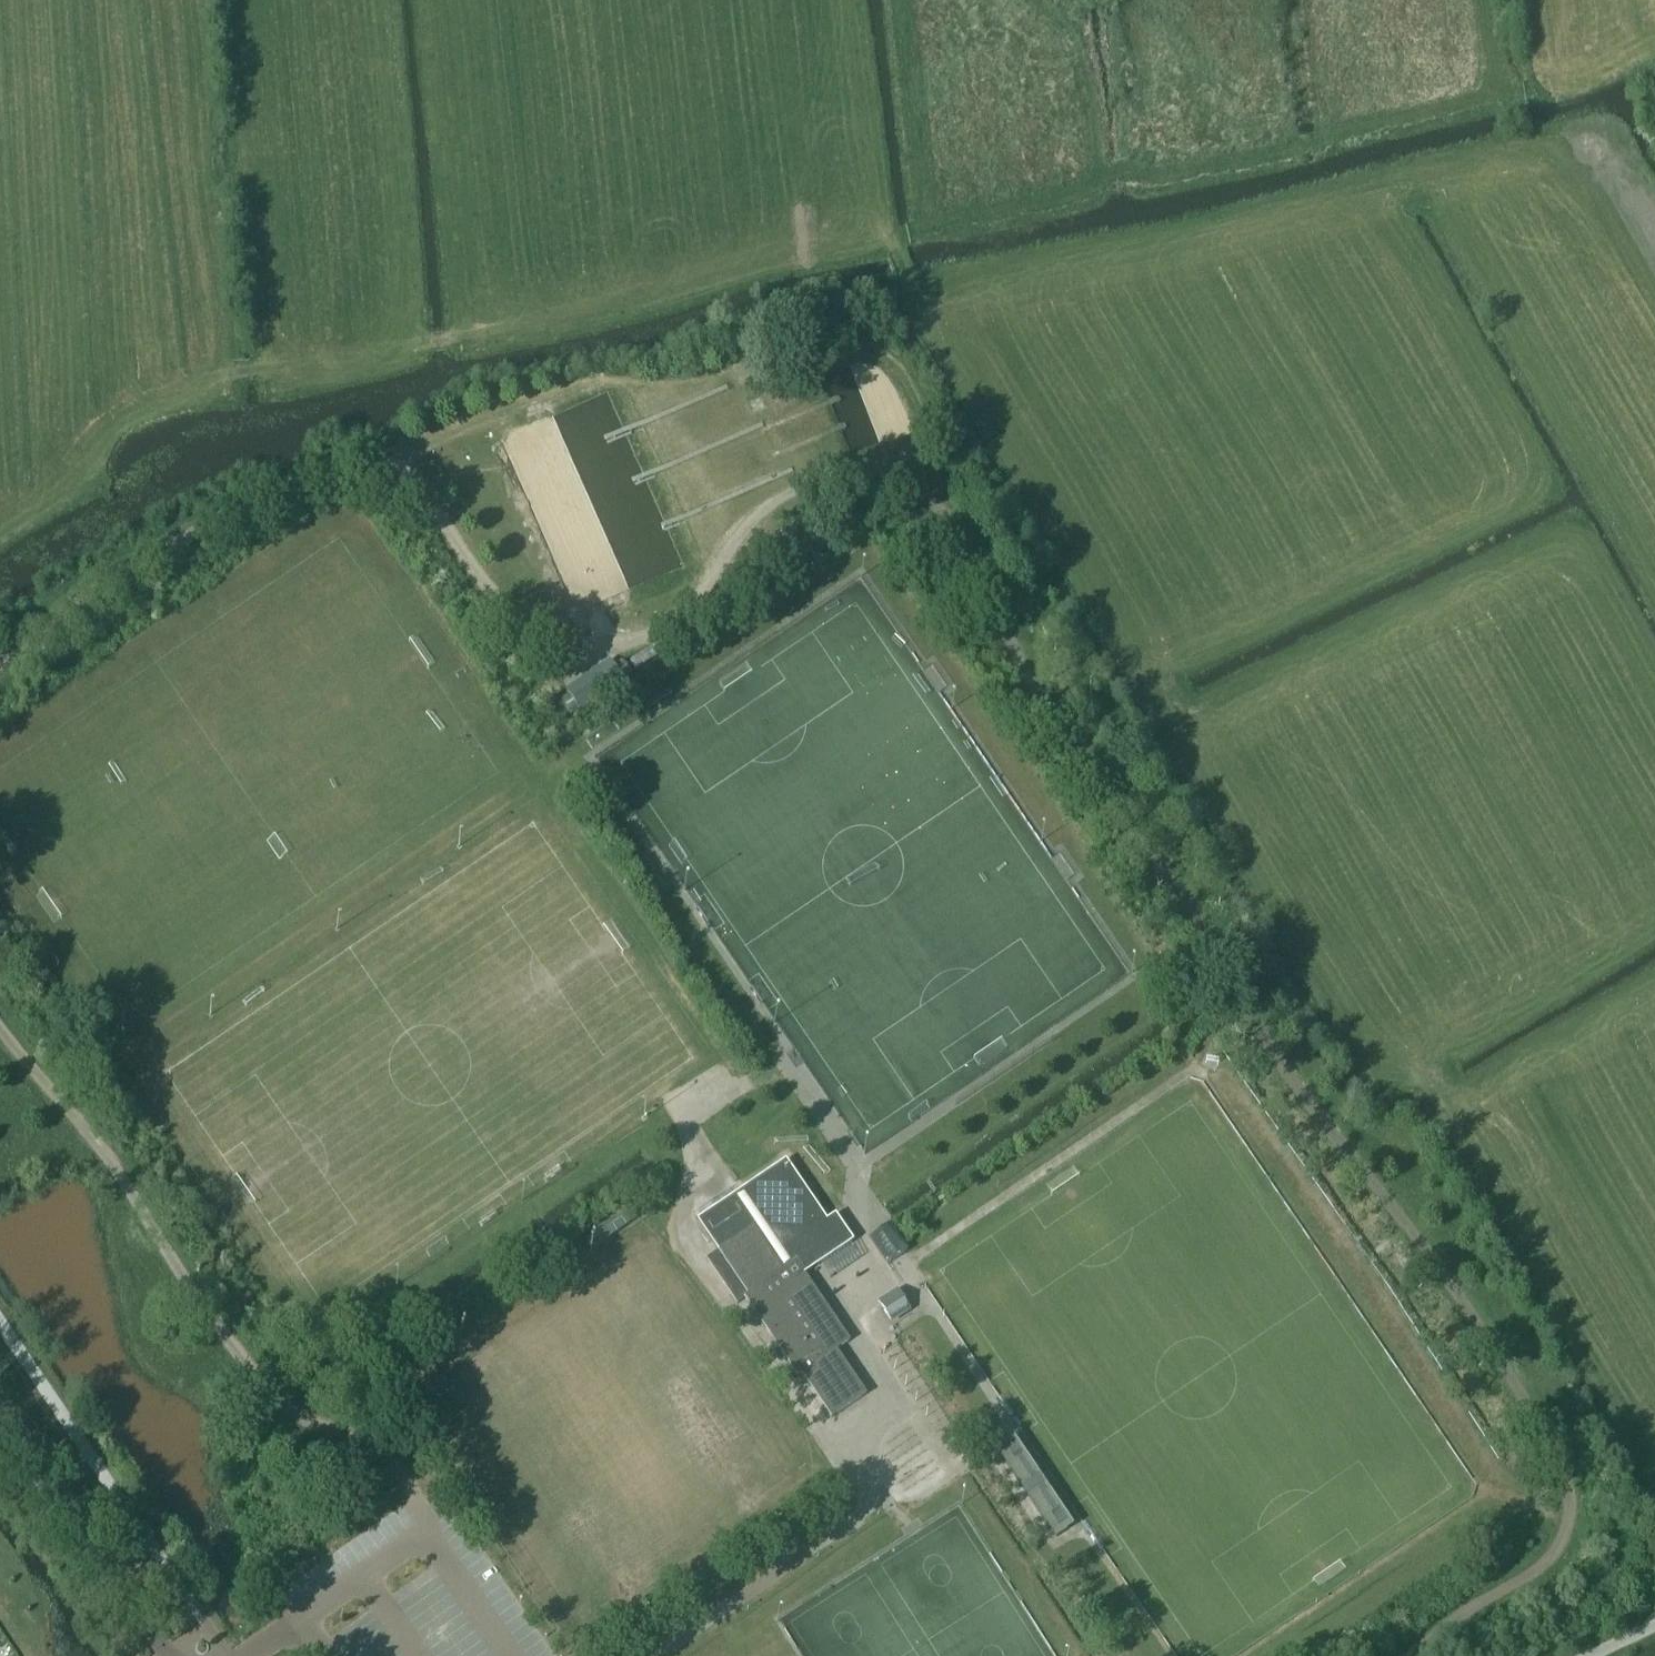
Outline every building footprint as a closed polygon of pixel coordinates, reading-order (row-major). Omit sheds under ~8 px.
[(611,657),(566,687),(570,693),(562,699),(573,715),(633,676),(622,660),(616,664),(611,657)] [(801,1374),(831,1418),(866,1394),(837,1350),(850,1341),(796,1262),(808,1255),(815,1266),(853,1240),(835,1213),(826,1219),(785,1159),(742,1188),(697,1219),(718,1251),(707,1258),(737,1304),(745,1299),(798,1376),(801,1374)] [(870,1236),(888,1262),(907,1249),(889,1223),(870,1236)] [(899,1293),(880,1305),(890,1320),(908,1308),(899,1293)] [(1077,1519),(1023,1435),(995,1454),(1048,1537),(1077,1519)]
